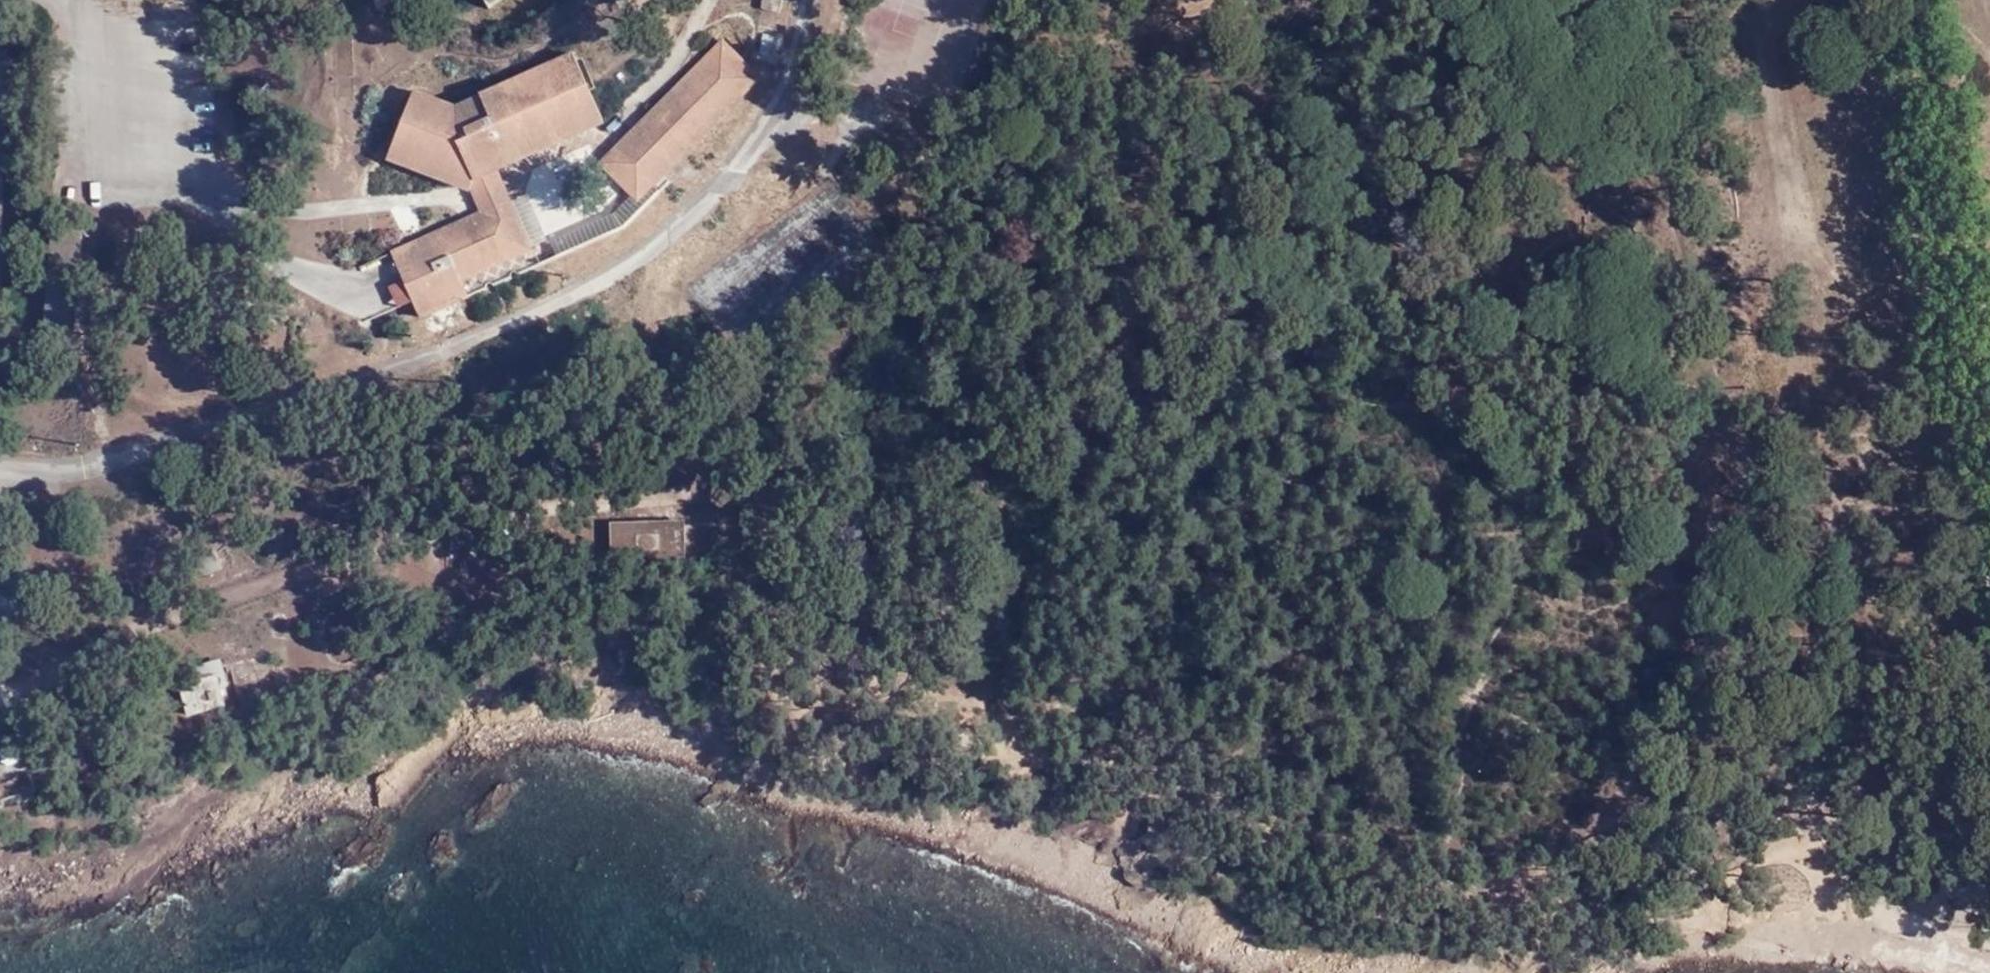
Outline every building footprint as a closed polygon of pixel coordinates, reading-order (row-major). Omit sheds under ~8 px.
[(776,54),(779,33),(763,31),(760,52),(776,54)] [(722,39),(599,163),(632,197),(638,203),(761,78),(722,39)] [(514,205),(499,171),(605,124),(573,53),(456,105),(414,90),(387,160),(470,192),(479,212),(391,252),(421,318),(469,297),(461,281),(533,249),(514,205)] [(547,242),(533,249),(541,264),(623,228),(659,191),(654,186),(638,203),(632,197),(614,213),(547,242)] [(514,205),(533,249),(547,242),(528,198),(514,205)] [(684,520),(608,522),(609,560),(685,558),(684,520)] [(189,666),(192,679),(177,683),(187,715),(224,703),(220,686),(227,685),(218,658),(189,666)] [(0,734),(0,777),(49,762),(38,723),(0,734)]
